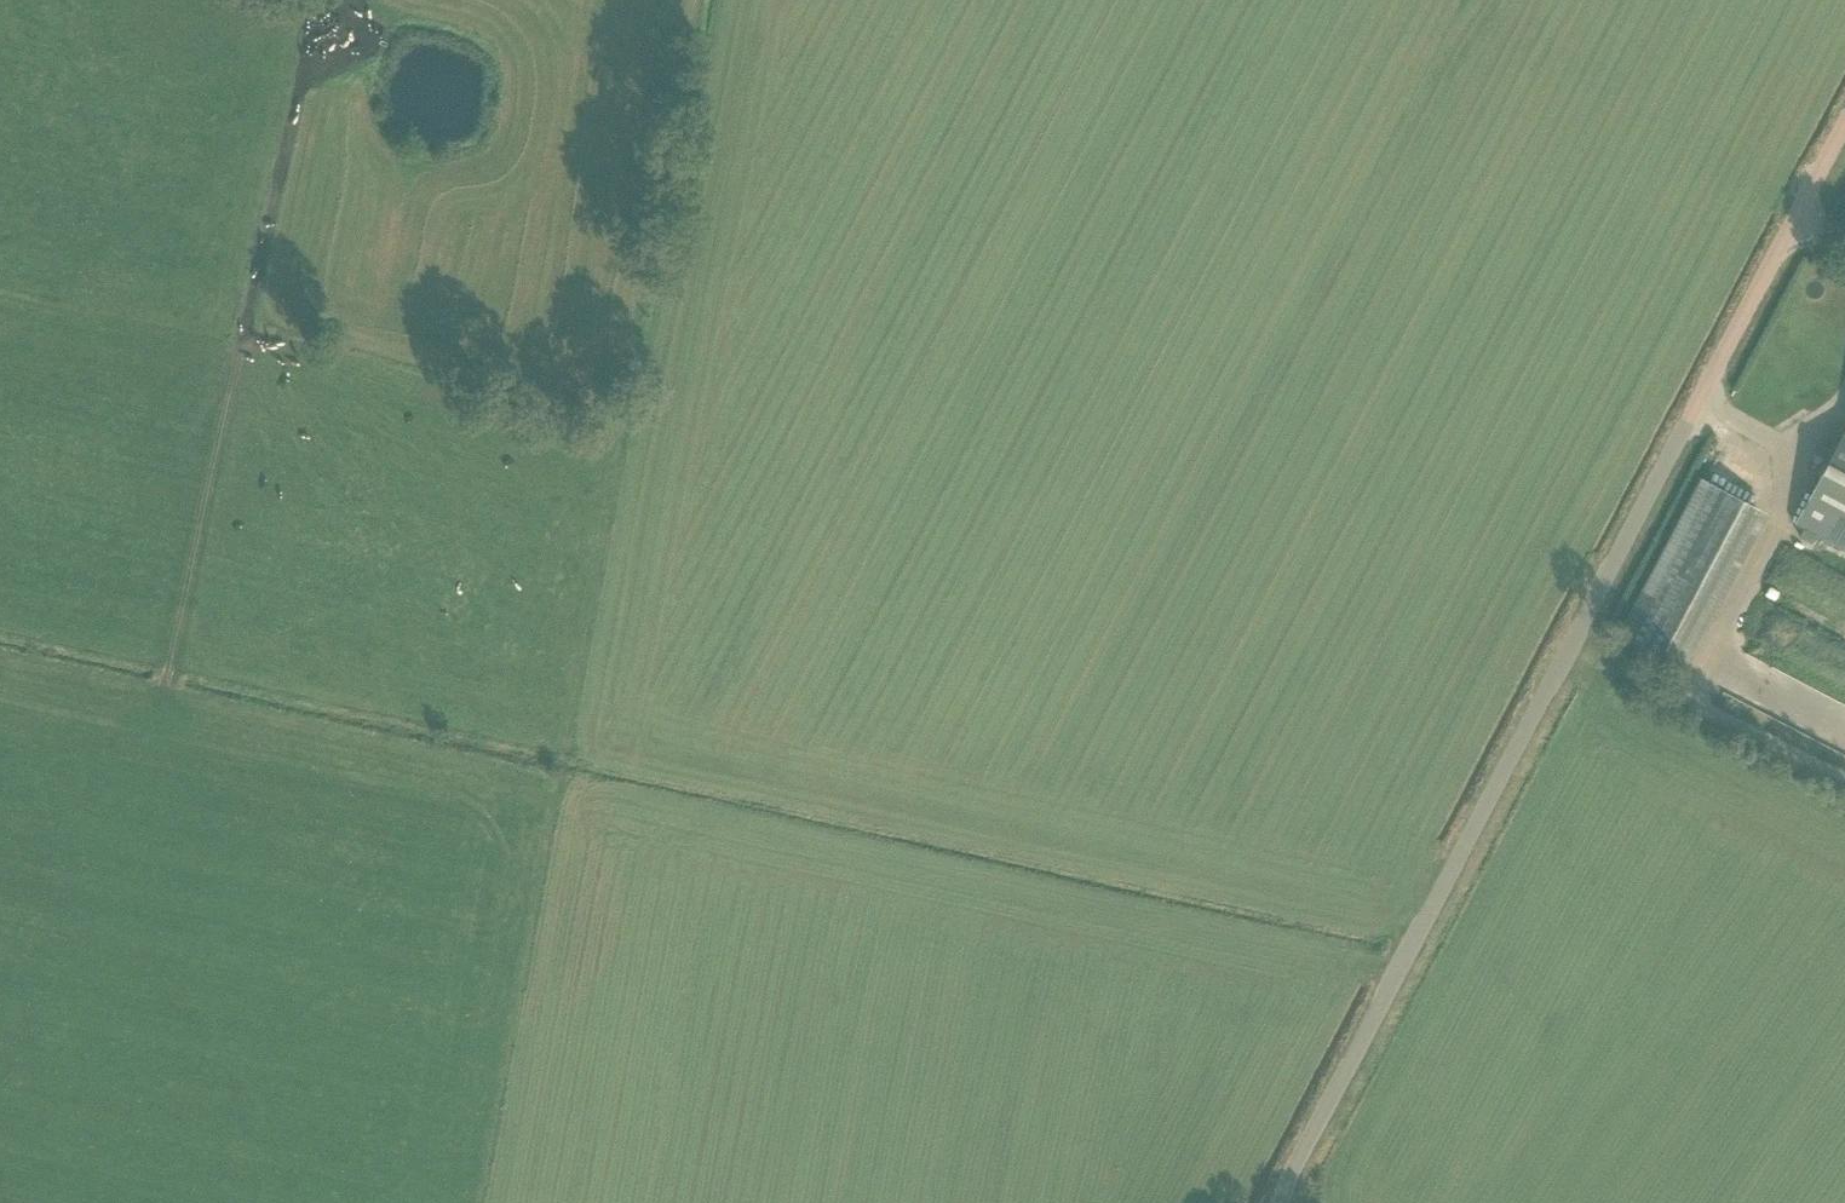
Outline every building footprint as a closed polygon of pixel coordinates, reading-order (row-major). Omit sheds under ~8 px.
[(1817,535),(1844,550),(1844,432),(1796,524),(1817,535)] [(1618,635),(1685,670),(1766,515),(1700,480),(1618,635)] [(1762,589),(1844,619),(1844,587),(1772,561),(1762,589)]
